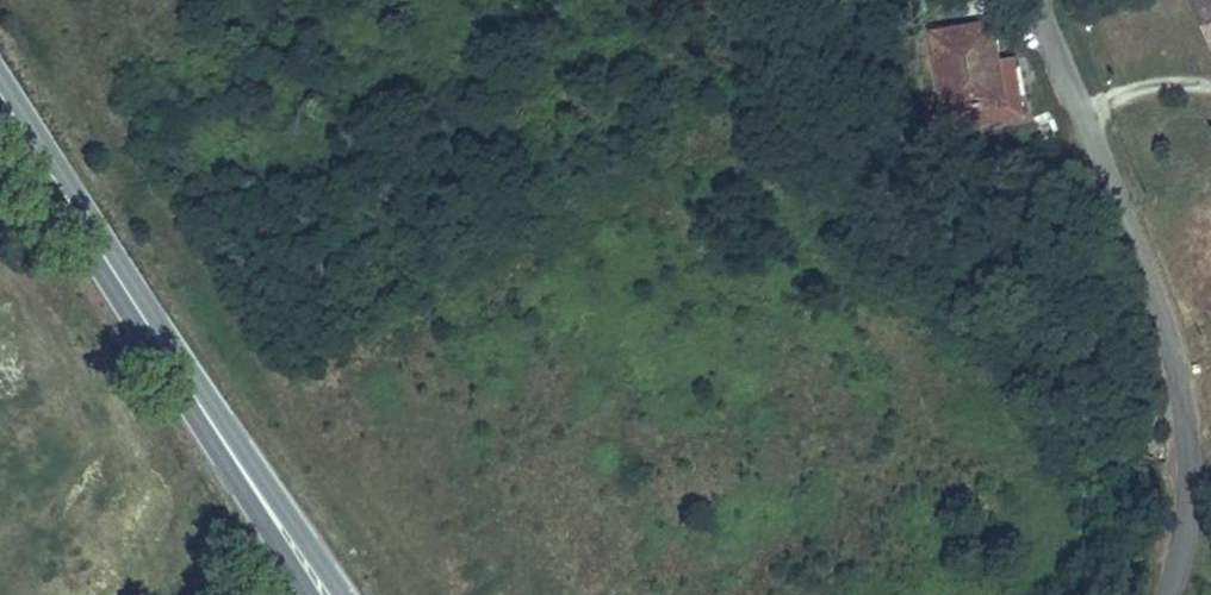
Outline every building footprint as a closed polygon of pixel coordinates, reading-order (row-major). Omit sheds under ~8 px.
[(1210,37),(1210,0),(1202,0),(1196,3),(1210,37)] [(941,41),(962,119),(1007,109),(999,81),(1013,77),(997,28),(941,41)]
